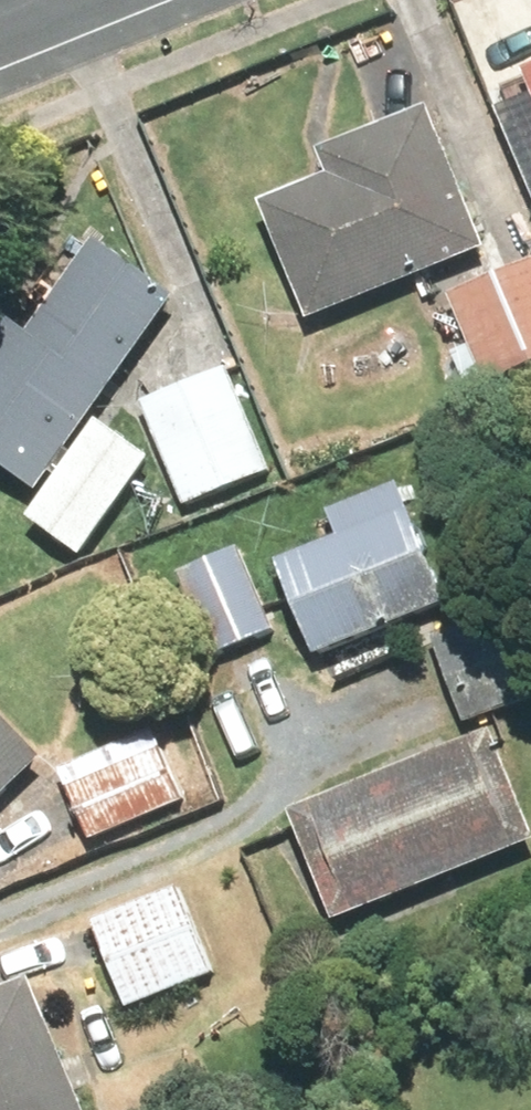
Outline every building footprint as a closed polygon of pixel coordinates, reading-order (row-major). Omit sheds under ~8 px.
[(514,82),(530,120),(530,75),(514,82)] [(247,210),(295,329),(481,254),(425,116),(309,162),(317,182),(247,210)] [(167,303),(56,229),(0,314),(0,484),(33,506),(167,303)] [(530,375),(530,270),(454,302),(472,344),(449,354),(469,401),(530,375)] [(229,371),(152,399),(192,510),(270,483),(229,371)] [(163,463),(100,420),(46,499),(29,524),(92,567),(163,463)] [(270,569),(307,662),(443,609),(406,515),(270,569)] [(253,557),(187,582),(215,659),(282,634),(253,557)] [(34,767),(0,731),(0,799),(34,767)] [(279,819),(323,929),(530,847),(485,737),(279,819)] [(168,745),(68,782),(90,843),(191,805),(168,745)] [(188,887),(95,923),(131,1017),(224,982),(188,887)] [(0,988),(0,1109),(79,1109),(21,979),(0,988)]
